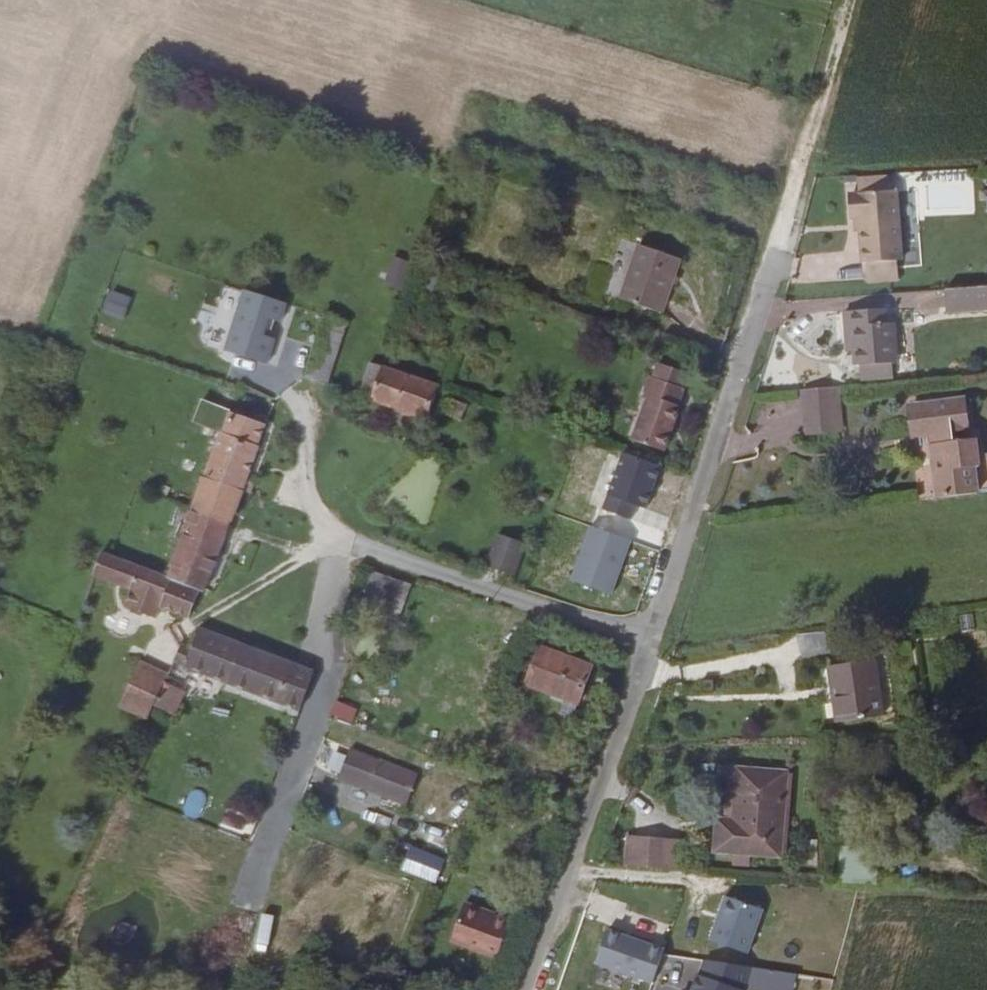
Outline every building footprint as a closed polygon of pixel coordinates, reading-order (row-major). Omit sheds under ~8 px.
[(900,171),(901,198),(914,198),(914,216),(973,215),(972,169),(900,171)] [(897,259),(892,189),(846,193),(848,217),(853,217),(855,263),(863,262),(864,280),(893,279),(892,260),(897,259)] [(668,250),(630,237),(609,296),(648,308),(668,250)] [(402,289),(412,261),(394,255),(383,283),(402,289)] [(950,290),(951,305),(986,303),(986,286),(950,290)] [(238,288),(225,352),(274,362),(287,298),(238,288)] [(109,290),(104,314),(126,318),(130,293),(109,290)] [(892,322),(891,311),(852,314),(853,325),(856,354),(857,365),(864,366),(897,362),(903,362),(899,321),(892,322)] [(331,321),(313,377),(326,381),(345,325),(331,321)] [(848,354),(856,354),(853,325),(845,326),(848,354)] [(344,381),(356,385),(353,392),(410,411),(414,401),(421,385),(425,374),(354,350),(344,381)] [(631,379),(639,382),(636,389),(669,400),(678,374),(637,360),(631,379)] [(865,378),(898,375),(897,362),(864,366),(865,378)] [(253,436),(247,435),(263,393),(234,382),(218,425),(212,423),(194,474),(235,487),(253,436)] [(620,428),(655,440),(669,400),(636,389),(620,428)] [(834,434),(829,390),(795,394),(800,437),(834,434)] [(954,425),(952,396),(899,402),(901,431),(923,429),(924,440),(920,440),(926,489),(965,486),(964,462),(971,462),(969,435),(944,437),(943,426),(954,425)] [(631,516),(633,505),(650,508),(659,460),(603,450),(597,488),(607,490),(603,511),(631,516)] [(235,487),(194,474),(183,504),(225,518),(235,487)] [(172,534),(177,536),(165,574),(197,586),(208,548),(213,550),(225,518),(183,504),(172,534)] [(509,556),(520,526),(494,517),(484,546),(509,556)] [(570,579),(613,593),(631,537),(588,523),(570,579)] [(137,613),(141,599),(183,614),(197,586),(165,574),(145,568),(130,563),(105,554),(99,553),(90,578),(110,585),(107,603),(137,613)] [(387,591),(396,565),(365,553),(356,580),(387,591)] [(148,559),(134,554),(130,563),(145,568),(148,559)] [(288,700),(302,666),(187,622),(179,638),(170,634),(164,652),(288,700)] [(798,635),(801,656),(827,652),(824,631),(798,635)] [(565,696),(581,657),(530,639),(516,677),(565,696)] [(144,658),(128,651),(120,670),(135,678),(144,658)] [(120,670),(109,695),(140,708),(146,694),(159,664),(144,658),(135,678),(120,670)] [(885,720),(878,663),(834,667),(842,725),(885,720)] [(156,697),(168,667),(159,664),(146,694),(156,697)] [(166,682),(156,701),(173,711),(184,692),(166,682)] [(410,803),(420,768),(346,747),(336,782),(410,803)] [(778,854),(784,769),(736,767),(731,851),(778,854)] [(437,862),(451,829),(428,819),(414,853),(437,862)] [(841,840),(839,882),(873,883),(875,841),(841,840)] [(625,843),(625,867),(659,870),(660,845),(625,843)] [(660,845),(659,870),(677,870),(679,846),(660,845)] [(749,954),(764,906),(723,893),(708,941),(749,954)] [(473,920),(474,917),(453,908),(440,940),(485,960),(498,930),(473,920)] [(606,928),(595,965),(652,982),(663,945),(606,928)] [(690,989),(743,989),(749,967),(699,954),(690,989)]
